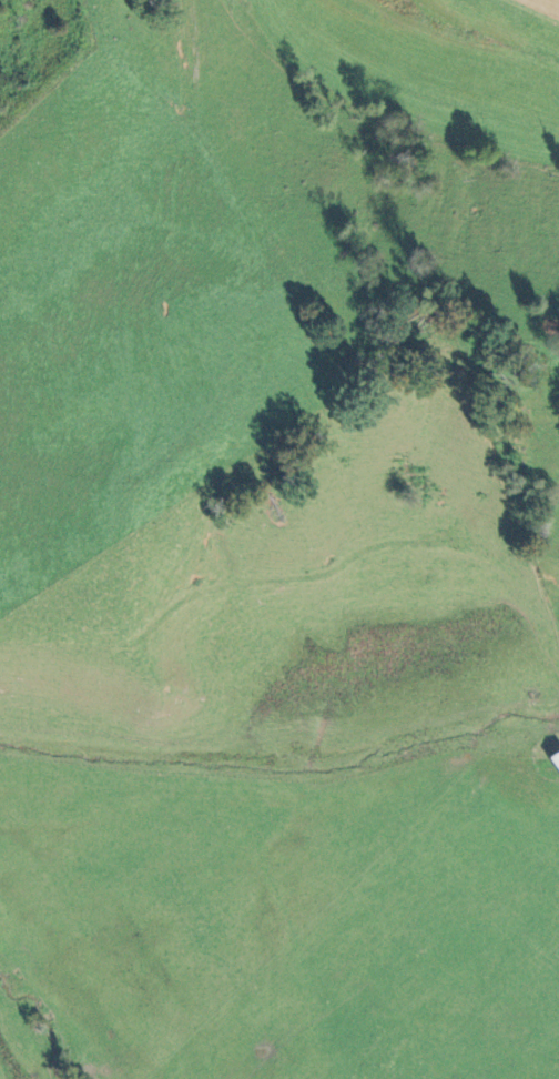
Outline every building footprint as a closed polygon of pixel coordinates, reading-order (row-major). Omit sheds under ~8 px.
[(551,759),(558,770),(558,753),(551,759)]
